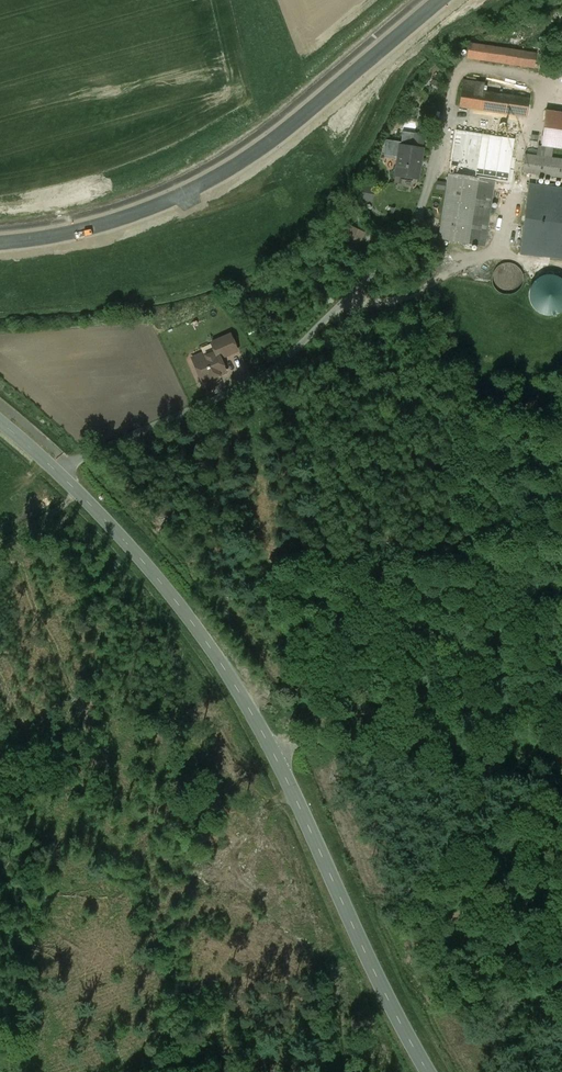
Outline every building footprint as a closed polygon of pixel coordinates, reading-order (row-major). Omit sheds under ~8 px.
[(537,54),(469,43),(467,57),(535,68),(537,54)] [(476,83),(463,81),(459,106),(527,118),(530,99),(474,90),(476,83)] [(547,110),(542,146),(538,145),(537,156),(525,154),(523,172),(561,178),(561,159),(551,158),(552,147),(561,148),(561,112),(547,110)] [(403,131),(401,142),(400,146),(413,147),(415,134),(403,131)] [(394,156),(398,156),(400,146),(401,142),(386,141),(383,157),(393,158),(394,156)] [(503,181),(507,152),(454,144),(439,239),(484,246),(494,180),(503,181)] [(413,147),(400,146),(398,156),(395,175),(418,179),(423,149),(413,147)] [(530,184),(520,253),(561,259),(561,188),(530,184)] [(365,232),(353,226),(346,240),(359,246),(365,232)] [(518,266),(513,264),(508,263),(503,264),(498,267),(495,271),(493,275),(492,281),(494,286),(497,290),(501,293),(506,294),(512,294),(516,292),(520,289),(523,285),(524,280),(524,275),(521,270),(518,266)] [(556,276),(549,275),(543,277),(537,280),(533,285),(530,291),(530,298),(532,304),(536,310),(541,314),(547,315),(554,315),(560,313),(561,311),(561,279),(556,276)] [(202,354),(193,358),(202,382),(212,378),(213,382),(219,379),(218,375),(226,372),(220,359),(237,350),(231,334),(212,343),(216,352),(204,356),(202,354)]
